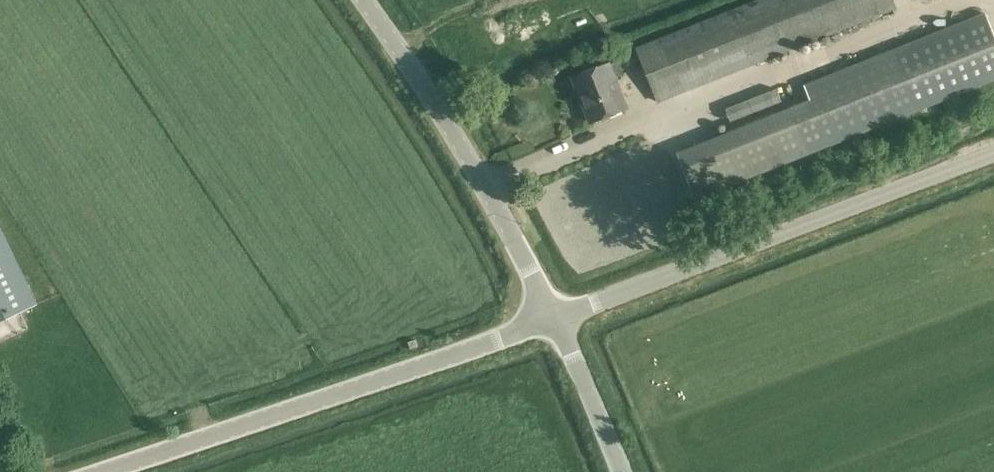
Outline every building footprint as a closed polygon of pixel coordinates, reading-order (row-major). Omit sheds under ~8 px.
[(893,0),(752,0),(635,47),(657,102),(897,8),(893,0)] [(809,99),(677,152),(695,199),(921,110),(897,50),(804,86),(809,99)] [(609,62),(577,75),(583,89),(578,91),(590,122),(627,107),(609,62)] [(37,303),(0,228),(0,321),(37,303)]
